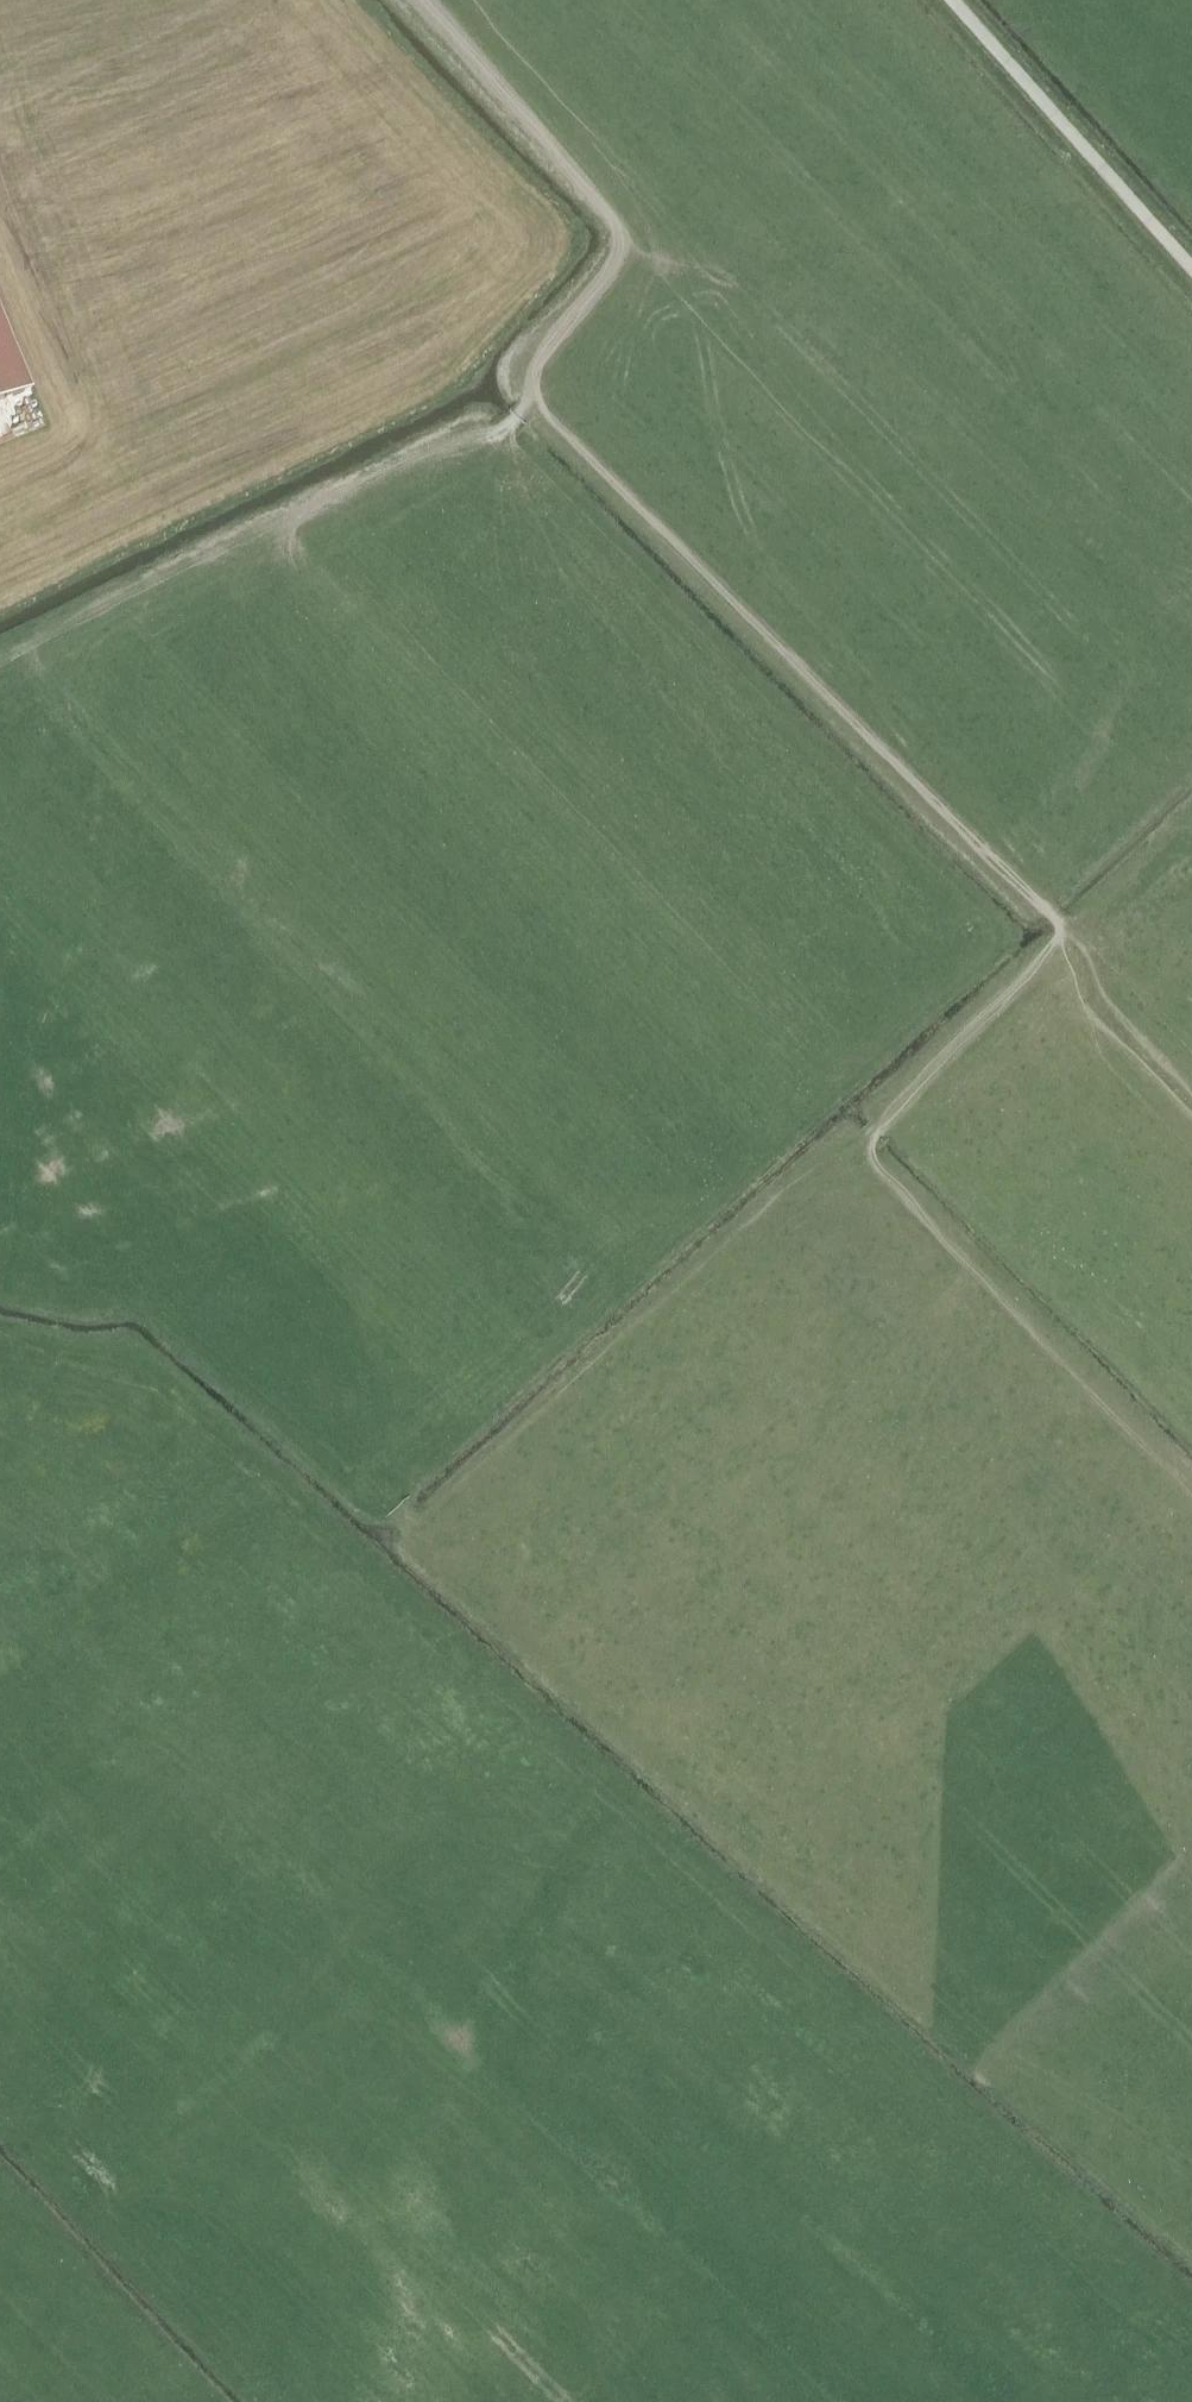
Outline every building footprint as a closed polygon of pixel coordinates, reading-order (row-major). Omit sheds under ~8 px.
[(0,316),(0,401),(30,389),(0,316)]
